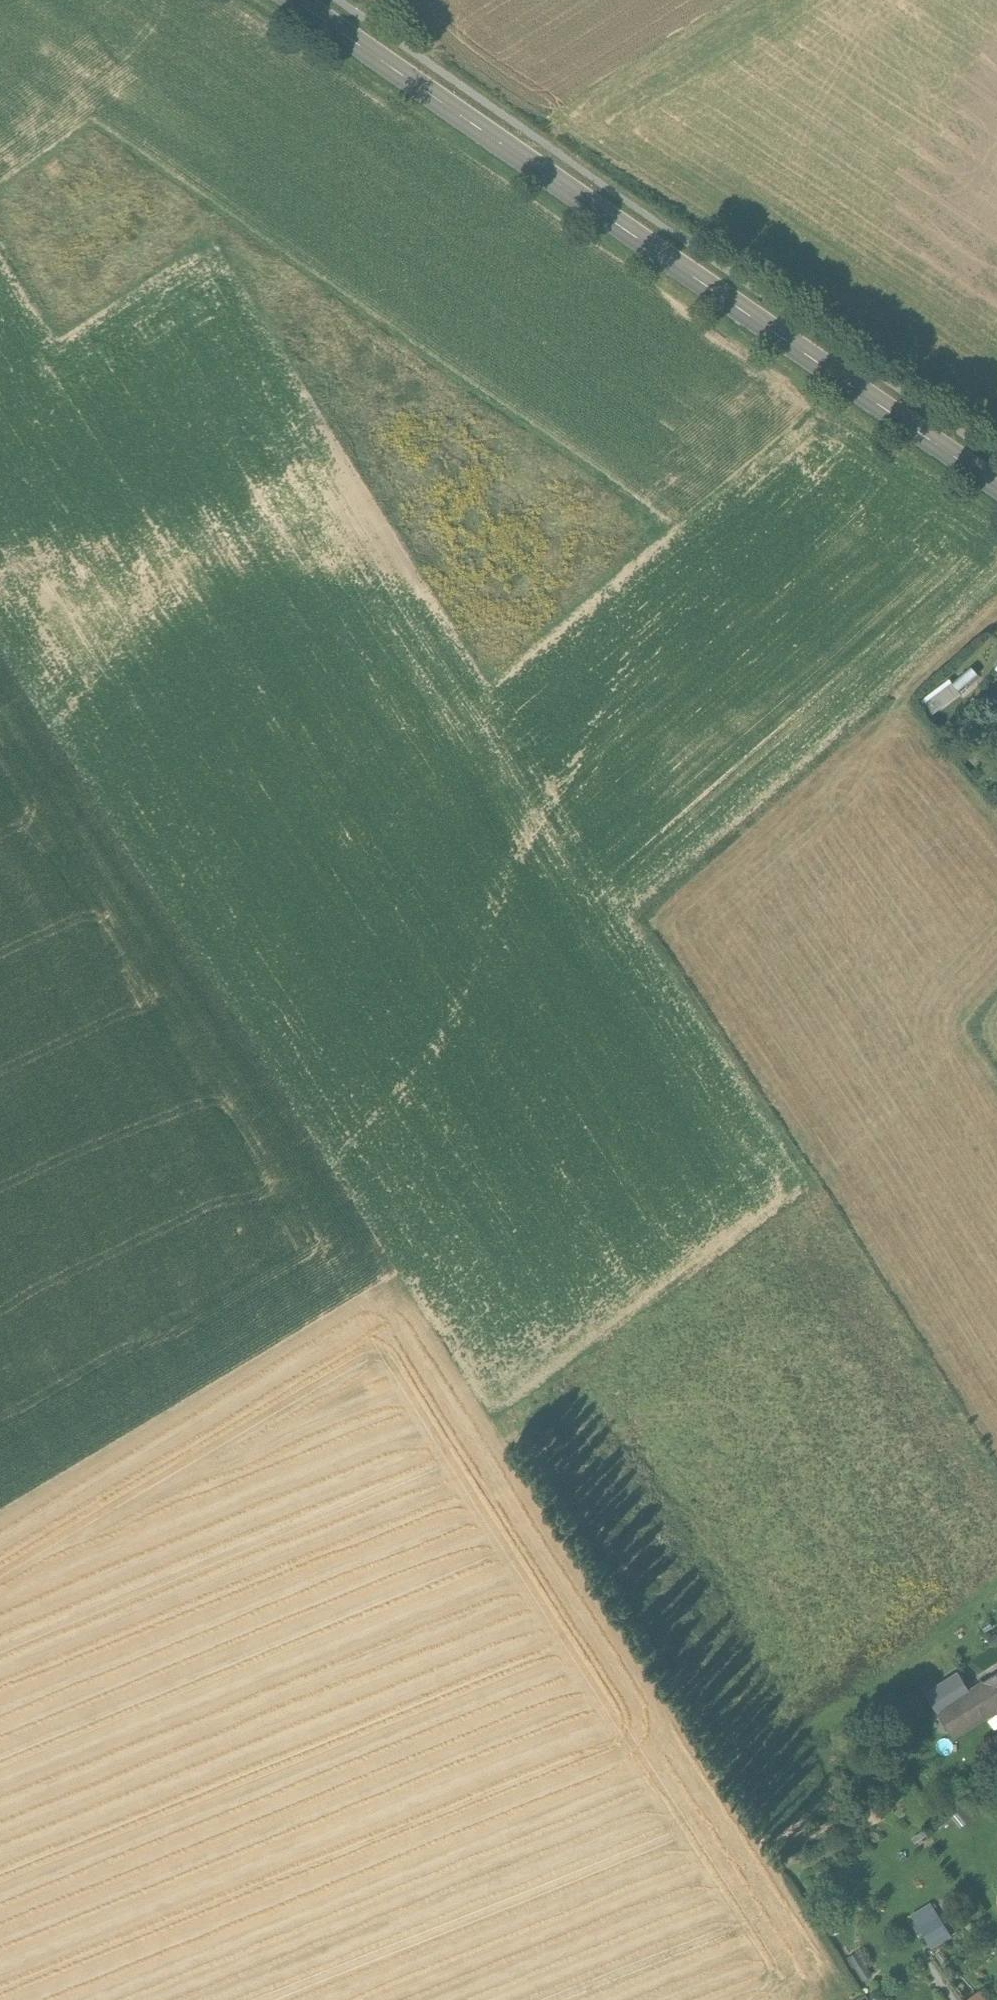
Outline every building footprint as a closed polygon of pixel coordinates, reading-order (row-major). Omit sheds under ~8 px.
[(953,677),(923,696),(930,708),(961,689),(953,677)] [(984,1682),(984,1683),(937,1712),(950,1733),(985,1711),(983,1708),(996,1700),(996,1702),(996,1674),(984,1682)] [(937,1900),(913,1912),(930,1948),(954,1936),(937,1900)] [(981,1992),(971,1998),(972,1999),(986,1999),(981,1992)]
